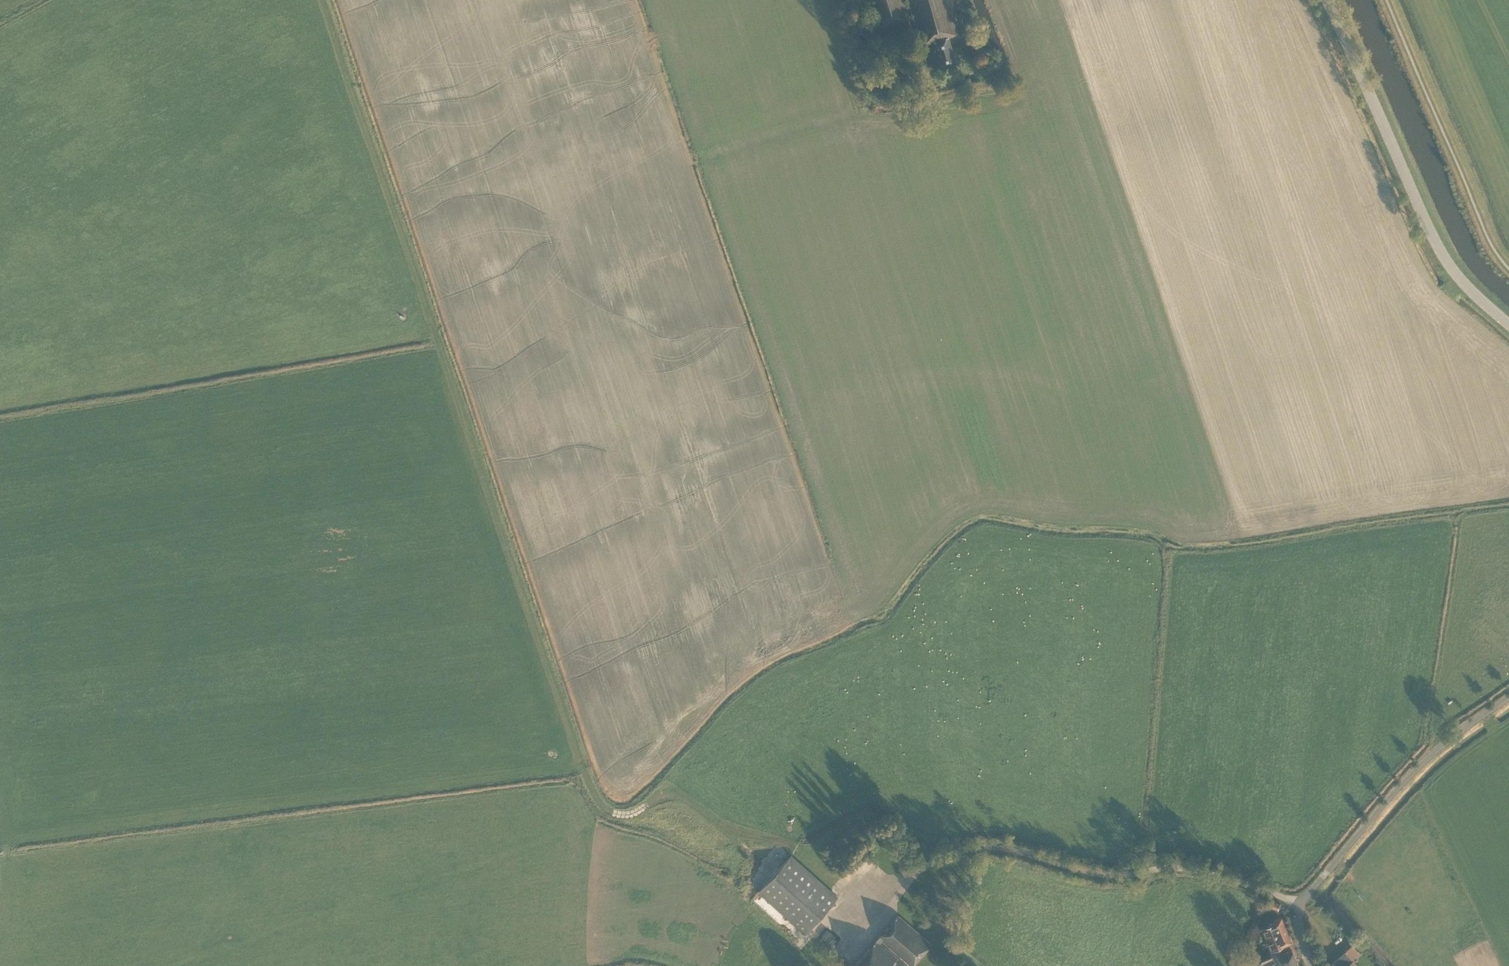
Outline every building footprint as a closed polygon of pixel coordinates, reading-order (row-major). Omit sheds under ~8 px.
[(866,2),(865,0),(838,0),(841,10),(866,2)] [(879,28),(910,18),(904,0),(870,0),(879,28)] [(951,0),(908,0),(918,34),(920,33),(922,41),(921,41),(922,44),(933,41),(940,64),(955,59),(948,36),(957,33),(954,24),(958,22),(951,0)] [(758,892),(806,933),(838,897),(790,855),(758,892)] [(1265,901),(1279,908),(1282,903),(1267,896),(1265,901)] [(912,965),(913,965),(932,943),(898,915),(853,965),(908,965),(881,942),(883,940),(912,965)] [(1263,929),(1264,932),(1268,942),(1272,950),(1277,949),(1292,941),(1282,916),(1270,922),(1271,925),(1263,929)] [(835,946),(841,936),(834,932),(828,942),(835,946)] [(1292,949),(1290,950),(1289,950),(1277,956),(1282,965),(1300,965),(1293,951),(1292,949)] [(1263,963),(1274,958),(1274,957),(1279,954),(1277,950),(1269,953),(1260,957),(1263,963)] [(1354,959),(1346,950),(1332,963),(1335,965),(1353,965),(1350,963),(1354,959)]
